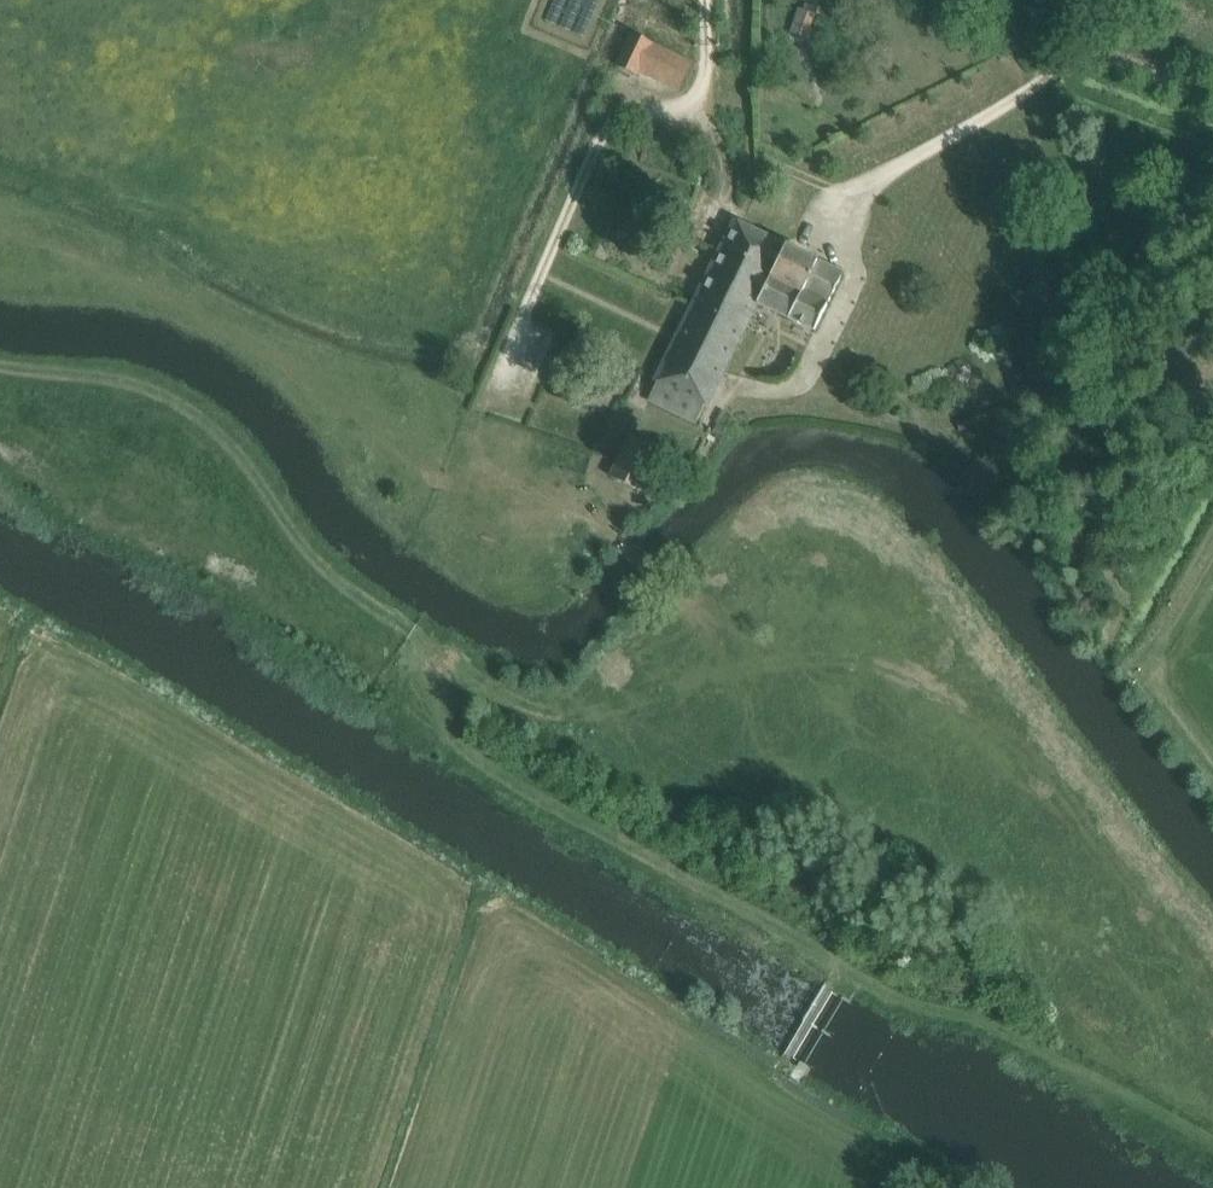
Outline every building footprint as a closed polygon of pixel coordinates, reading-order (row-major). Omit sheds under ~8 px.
[(791,29),(806,33),(811,12),(796,9),(791,29)] [(632,35),(618,66),(641,76),(643,72),(658,78),(670,52),(632,35)] [(762,305),(790,248),(737,222),(649,400),(696,424),(756,302),(762,305)] [(843,274),(790,248),(762,305),(815,331),(843,274)] [(621,481),(650,495),(667,461),(638,446),(621,481)]
